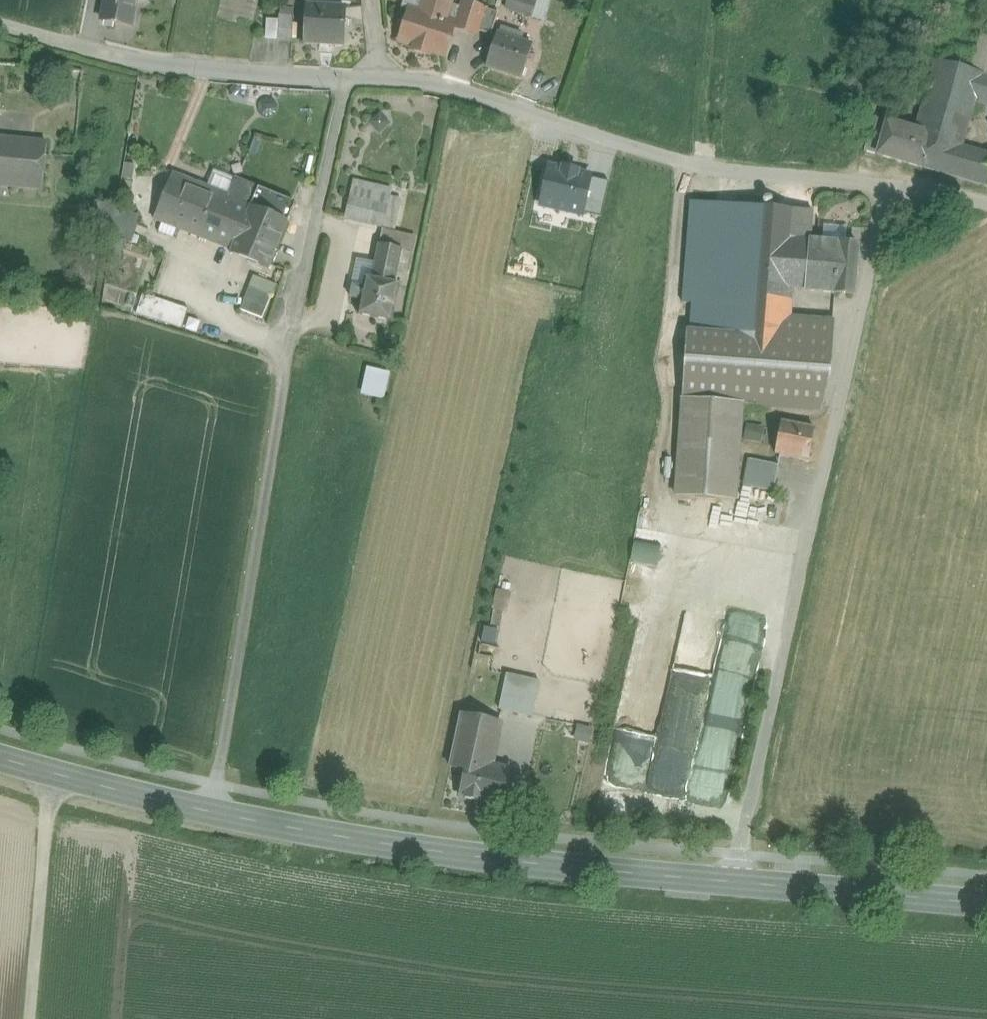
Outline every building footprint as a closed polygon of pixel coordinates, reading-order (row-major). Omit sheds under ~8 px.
[(133,11),(135,0),(106,0),(102,22),(130,27),(133,11)] [(409,11),(399,43),(415,48),(414,52),(429,56),(430,53),(445,57),(454,29),(453,28),(454,25),(445,22),(451,5),(448,4),(446,0),(425,0),(420,15),(409,11)] [(508,8),(535,18),(542,0),(511,0),(508,8)] [(283,18),(271,18),(271,39),(296,39),(297,7),(283,7),(283,18)] [(346,9),(306,7),(304,43),(344,45),(346,9)] [(970,72),(983,75),(986,76),(986,35),(981,33),(970,72)] [(532,46),(497,35),(486,67),(522,79),(532,46)] [(962,148),(975,103),(983,75),(970,72),(936,62),(932,70),(915,131),(914,134),(962,148)] [(986,106),(986,76),(983,75),(975,103),(986,106)] [(878,156),(887,122),(873,118),(864,152),(878,156)] [(962,148),(914,134),(915,131),(887,122),(878,156),(923,169),(923,168),(956,178),(974,183),(982,154),(962,148)] [(58,190),(62,137),(0,132),(0,185),(58,190)] [(540,204),(595,214),(604,166),(549,155),(540,204)] [(231,250),(250,206),(172,174),(154,219),(231,250)] [(345,218),(389,228),(392,214),(401,216),(402,211),(393,209),(398,187),(354,178),(345,218)] [(813,212),(701,203),(690,333),(687,333),(683,400),(742,405),(820,411),(829,373),(830,357),(831,357),(833,324),(785,321),(784,330),(766,329),(770,289),(786,291),(787,291),(787,289),(805,291),(810,241),(811,241),(813,212)] [(273,216),(250,206),(230,255),(268,269),(288,221),(273,215),(273,216)] [(811,241),(810,241),(805,291),(854,296),(858,245),(811,241)] [(399,261),(377,256),(375,267),(373,276),(372,281),(394,286),(399,261)] [(375,267),(354,262),(351,275),(348,289),(352,290),(353,287),(363,289),(366,275),(366,274),(373,276),(375,267)] [(242,309),(265,318),(280,283),(257,274),(242,309)] [(394,286),(372,281),(373,276),(366,274),(366,275),(363,289),(361,301),(358,315),(392,322),(399,287),(394,286)] [(363,289),(353,287),(352,290),(350,299),(361,301),(363,289)] [(142,318),(191,318),(191,299),(142,300),(142,318)] [(366,393),(389,399),(396,371),(372,365),(366,393)] [(742,405),(683,400),(676,496),(736,500),(742,405)] [(815,429),(781,422),(775,455),(809,461),(815,429)] [(776,490),(781,462),(752,458),(748,486),(776,490)] [(660,566),(664,552),(639,545),(635,560),(660,566)] [(512,612),(517,592),(500,588),(495,608),(512,612)] [(689,795),(695,764),(732,771),(753,659),(720,653),(727,619),(648,604),(614,781),(689,795)] [(545,679),(515,672),(506,712),(536,719),(545,679)] [(500,725),(462,717),(451,767),(467,771),(469,763),(491,768),(500,725)] [(491,768),(469,763),(467,771),(461,798),(501,806),(509,772),(491,768)]
